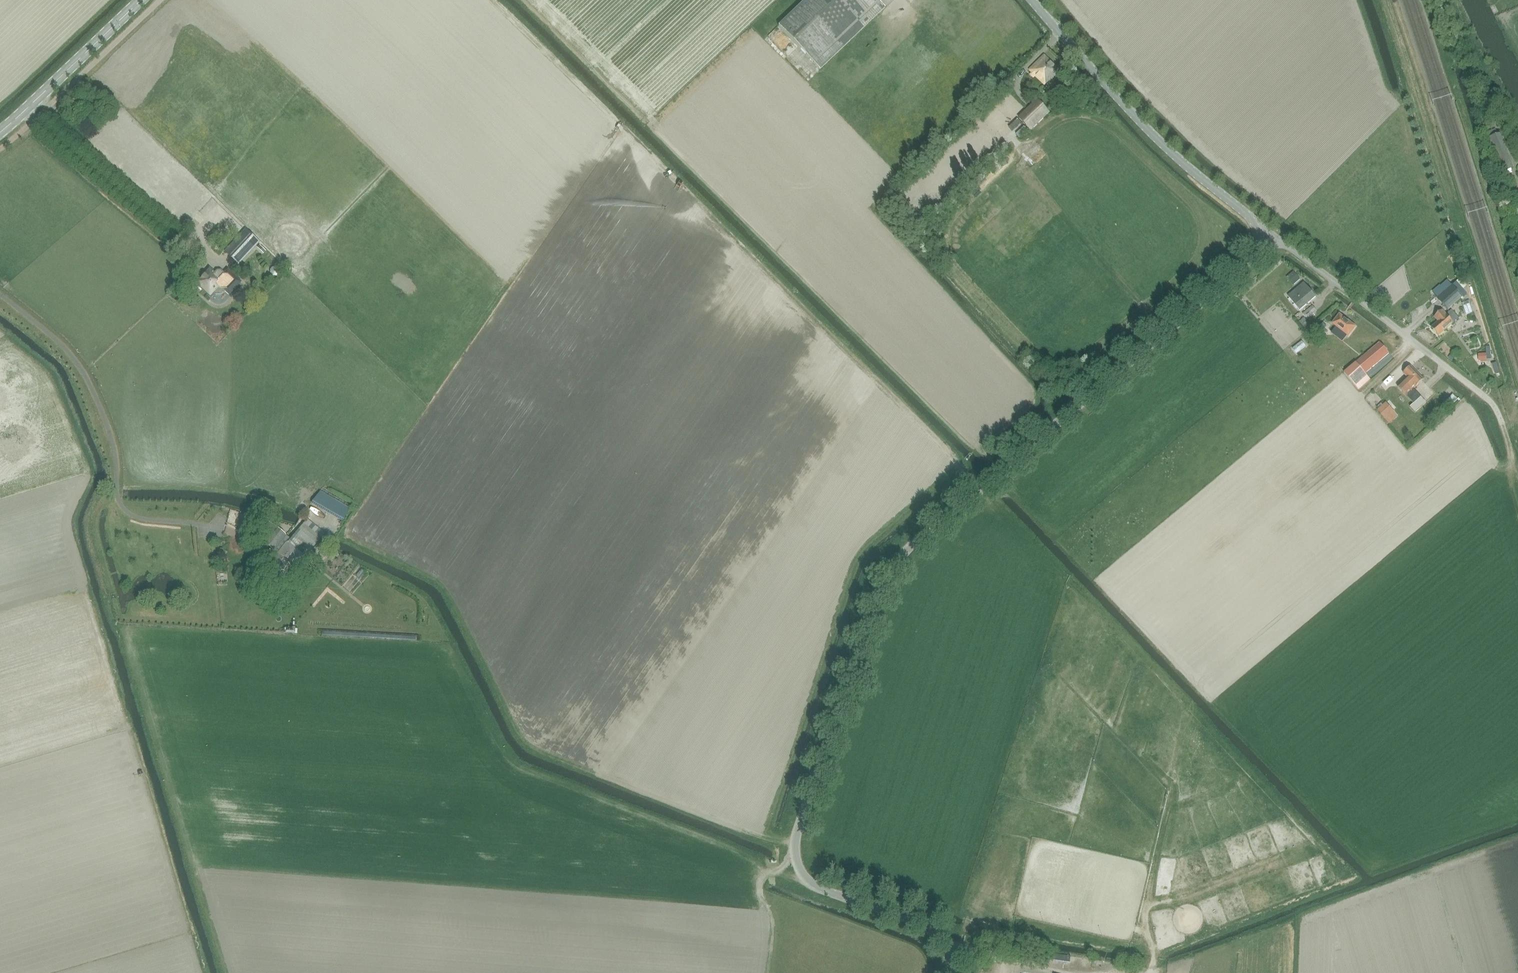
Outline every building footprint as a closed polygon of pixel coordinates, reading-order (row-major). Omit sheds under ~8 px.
[(878,0),(804,0),(778,25),(819,69),(885,7),(878,0)] [(1044,56),(1030,71),(1030,72),(1032,73),(1030,75),(1033,78),(1035,77),(1044,86),(1046,84),(1046,85),(1050,81),(1051,82),(1061,72),(1044,56)] [(1037,100),(1019,118),(1031,131),(1050,113),(1037,100)] [(1502,133),(1498,135),(1496,128),(1486,131),(1488,138),(1500,174),(1514,169),(1502,133)] [(246,229),(225,251),(237,263),(258,241),(246,229)] [(222,272),(216,272),(215,273),(210,268),(196,283),(210,296),(215,292),(216,293),(222,293),(225,290),(229,294),(241,282),(228,269),(224,274),(222,272)] [(1300,279),(1294,271),(1286,277),(1293,285),(1300,279)] [(1468,289),(1464,275),(1452,286),(1447,280),(1433,293),(1438,298),(1448,310),(1467,294),(1465,292),(1468,289)] [(1288,296),(1300,310),(1316,297),(1304,283),(1288,296)] [(1472,313),(1469,301),(1462,303),(1466,315),(1472,313)] [(1316,311),(1313,307),(1303,314),(1307,319),(1316,311)] [(1446,315),(1443,310),(1434,318),(1438,322),(1431,328),(1438,336),(1454,324),(1453,323),(1459,319),(1452,310),(1446,315)] [(1355,327),(1339,314),(1332,323),(1348,336),(1355,327)] [(1311,326),(1304,318),(1300,321),(1306,329),(1311,326)] [(1327,327),(1323,322),(1317,328),(1322,332),(1327,327)] [(1356,363),(1356,362),(1344,373),(1358,390),(1370,380),(1365,374),(1371,370),(1372,371),(1377,368),(1375,365),(1389,353),(1380,343),(1356,363)] [(1487,361),(1486,353),(1478,354),(1479,362),(1487,361)] [(1426,402),(1421,397),(1413,389),(1423,380),(1411,367),(1403,374),(1407,378),(1404,381),(1404,380),(1398,387),(1413,403),(1410,407),(1415,413),(1426,402)] [(1392,410),(1385,403),(1377,410),(1384,417),(1392,410)] [(322,497),(318,505),(344,520),(348,512),(322,497)] [(291,539),(277,528),(270,522),(258,539),(275,553),(271,558),(276,563),(271,569),(281,578),(292,566),(296,570),(322,538),(325,534),(307,518),(295,533),(291,539)]
